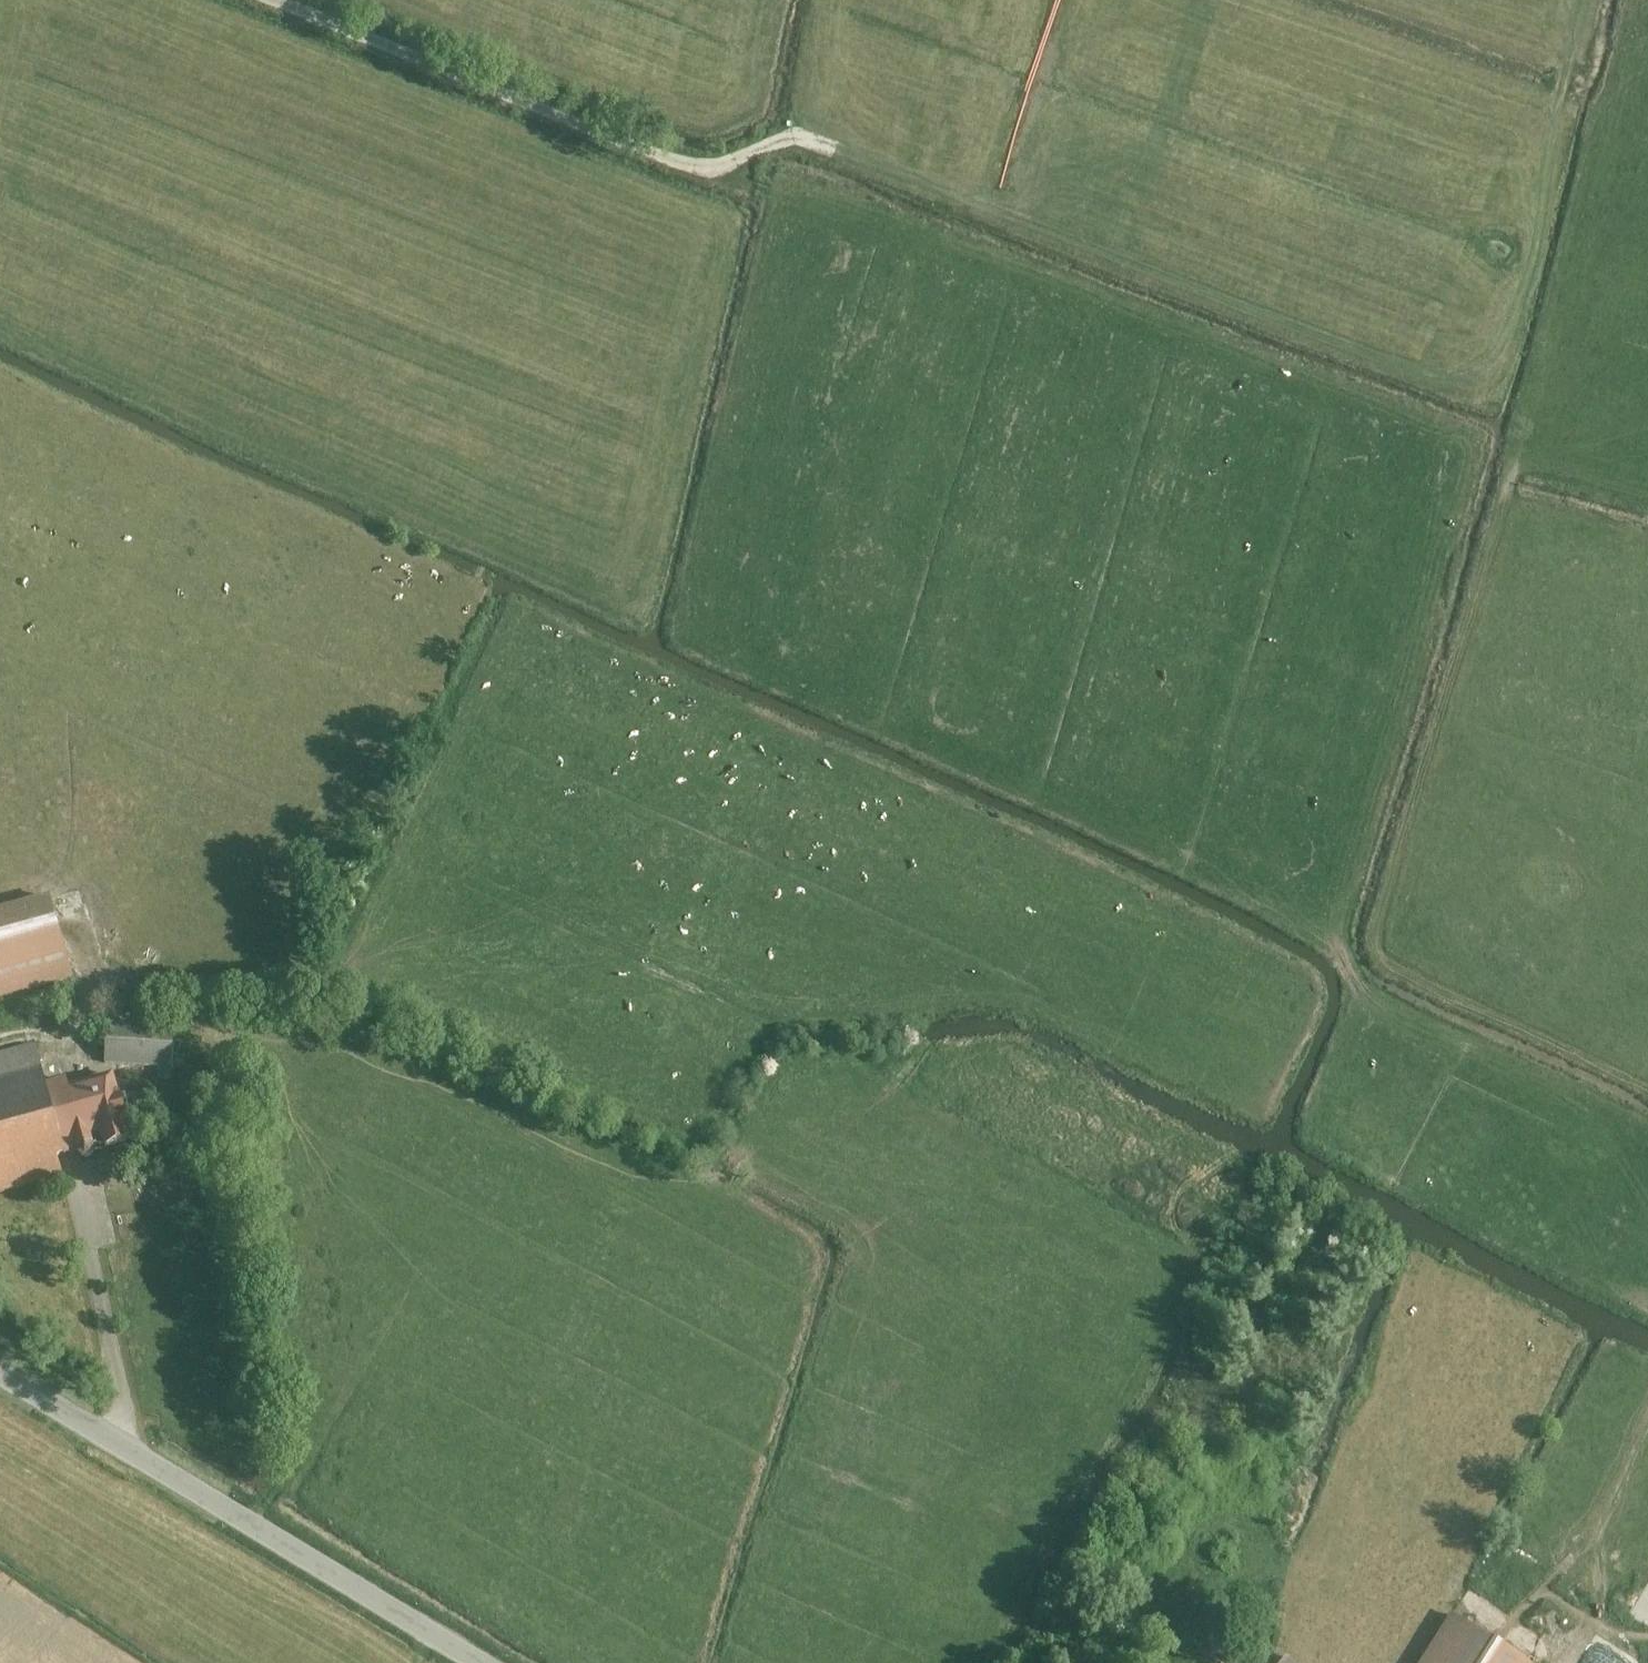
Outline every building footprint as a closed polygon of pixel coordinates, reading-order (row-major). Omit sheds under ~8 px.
[(72,977),(50,903),(0,918),(0,998),(72,977)] [(106,1026),(104,1066),(158,1069),(158,1080),(170,1081),(174,1030),(106,1026)] [(137,1161),(115,1083),(53,1100),(35,1037),(0,1047),(0,1200),(137,1161)] [(1647,1619),(1647,1596),(1639,1615),(1647,1619)] [(1448,1616),(1417,1662),(1521,1662),(1448,1616)]
